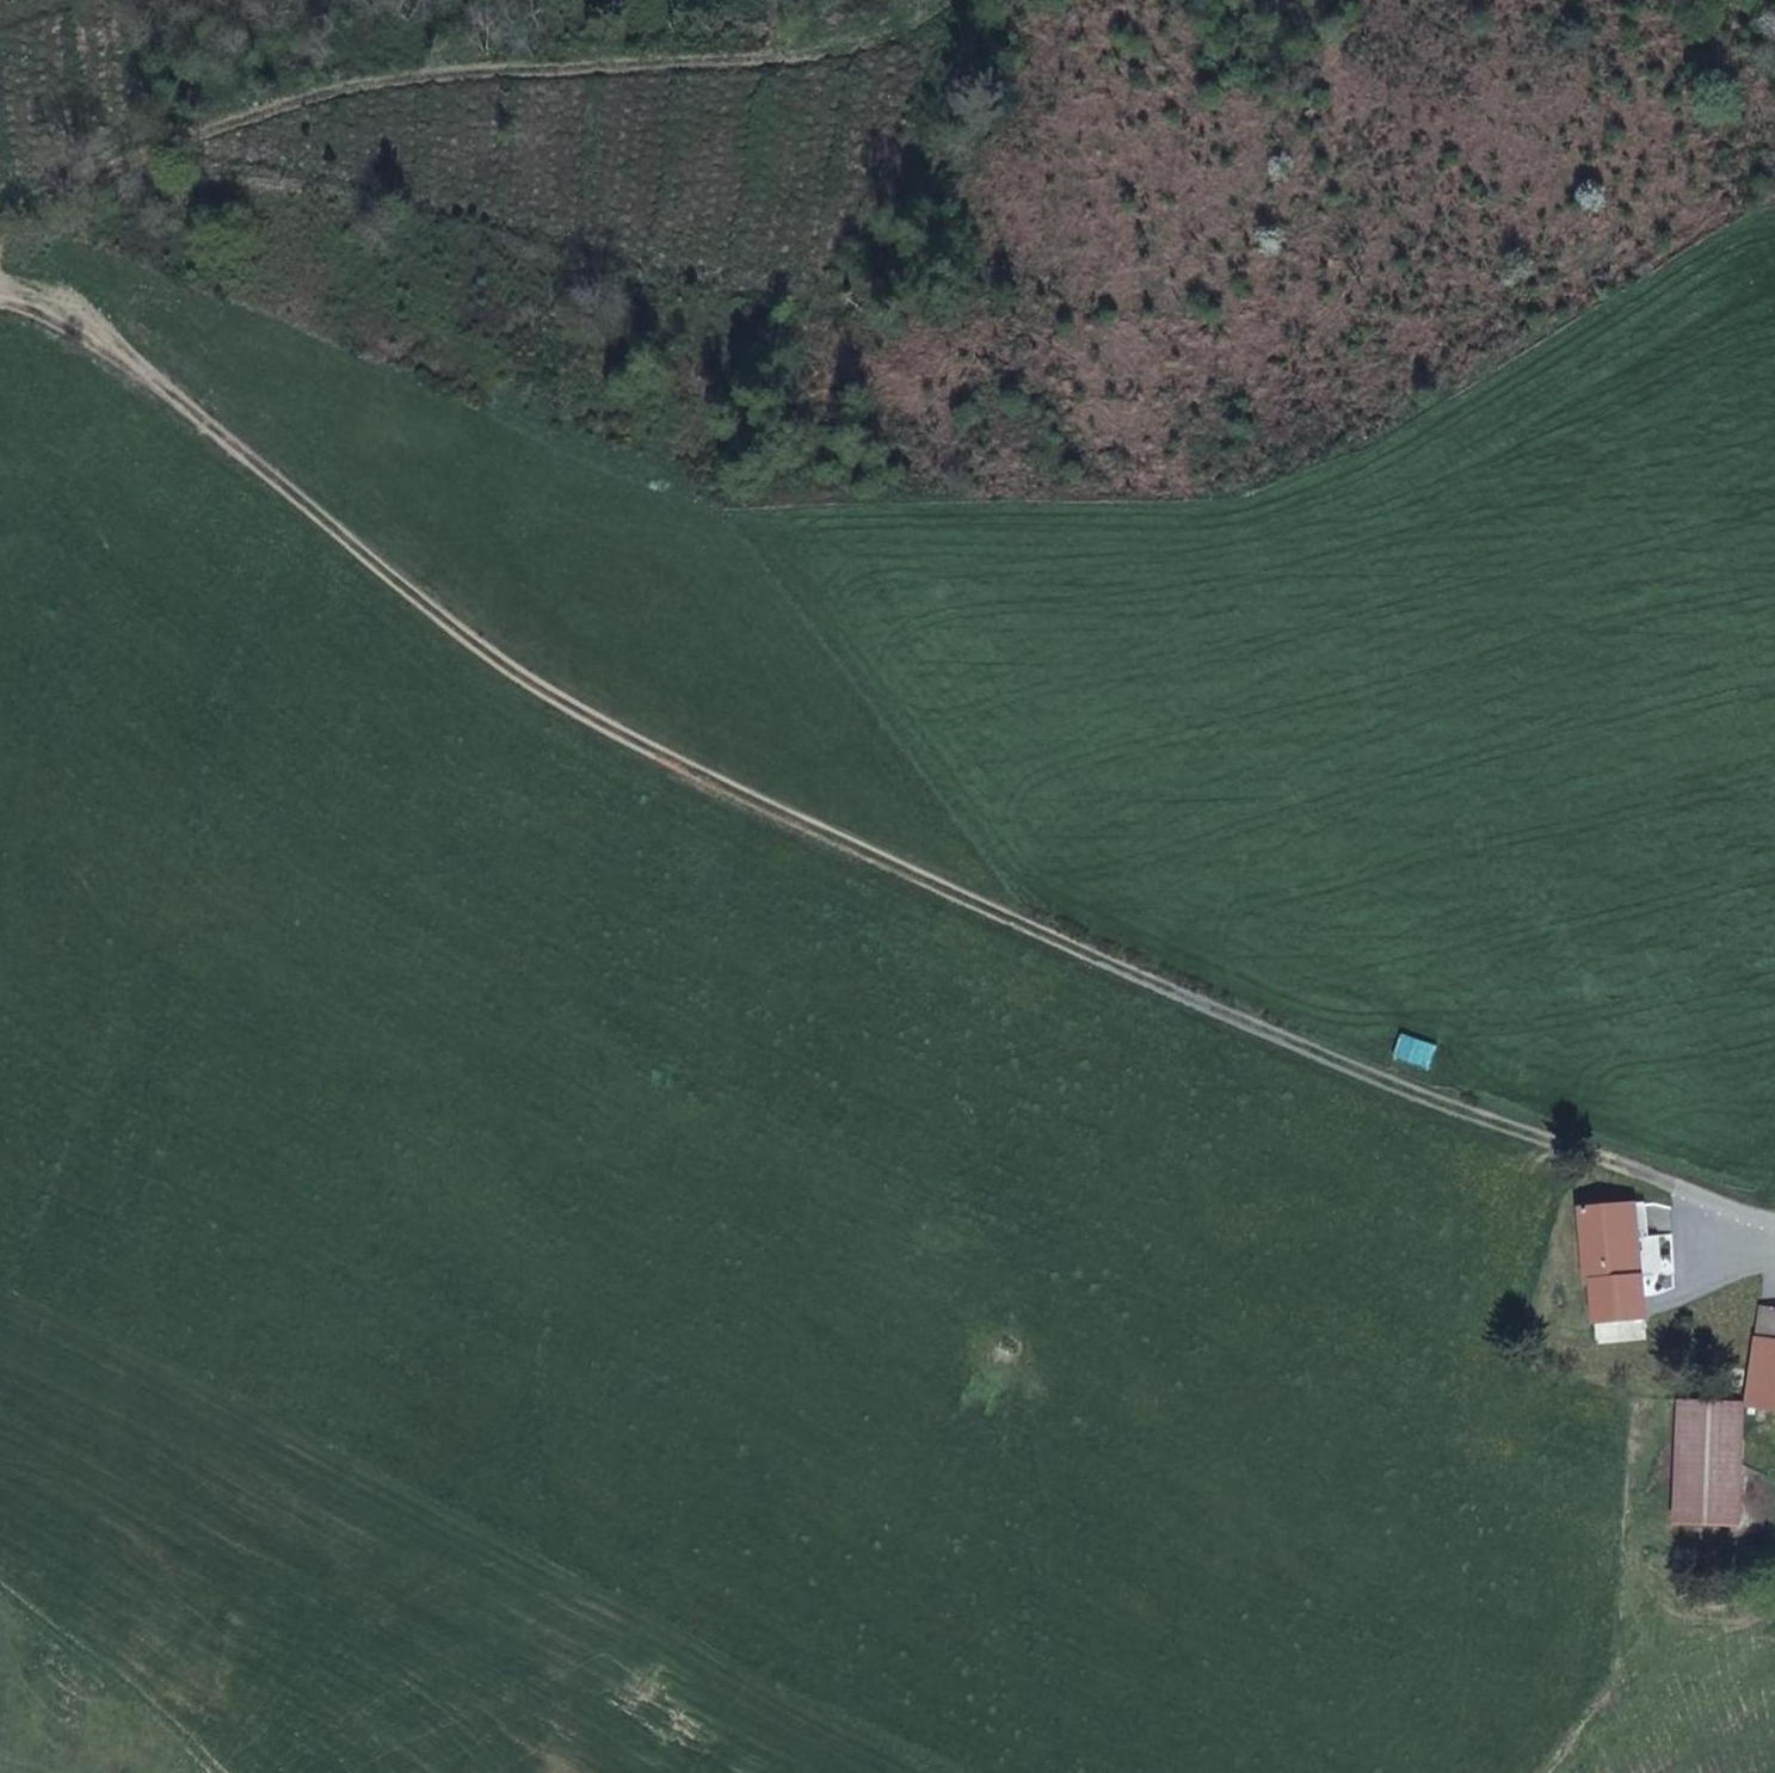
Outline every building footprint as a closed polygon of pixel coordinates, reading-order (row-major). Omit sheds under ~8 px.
[(1400,1033),(1391,1058),(1426,1070),(1435,1046),(1400,1033)] [(1651,1240),(1648,1207),(1631,1208),(1635,1241),(1640,1241),(1651,1240)] [(1635,1241),(1631,1208),(1583,1212),(1589,1288),(1593,1287),(1597,1325),(1647,1321),(1643,1280),(1633,1281),(1629,1242),(1635,1241)] [(1643,1280),(1640,1241),(1635,1241),(1629,1242),(1633,1281),(1643,1280)] [(1764,1311),(1760,1341),(1749,1408),(1751,1408),(1774,1412),(1774,1313),(1764,1311)] [(1682,1405),(1682,1411),(1680,1528),(1741,1529),(1743,1428),(1744,1408),(1682,1405)] [(1751,1408),(1749,1421),(1774,1425),(1774,1412),(1751,1408)]
